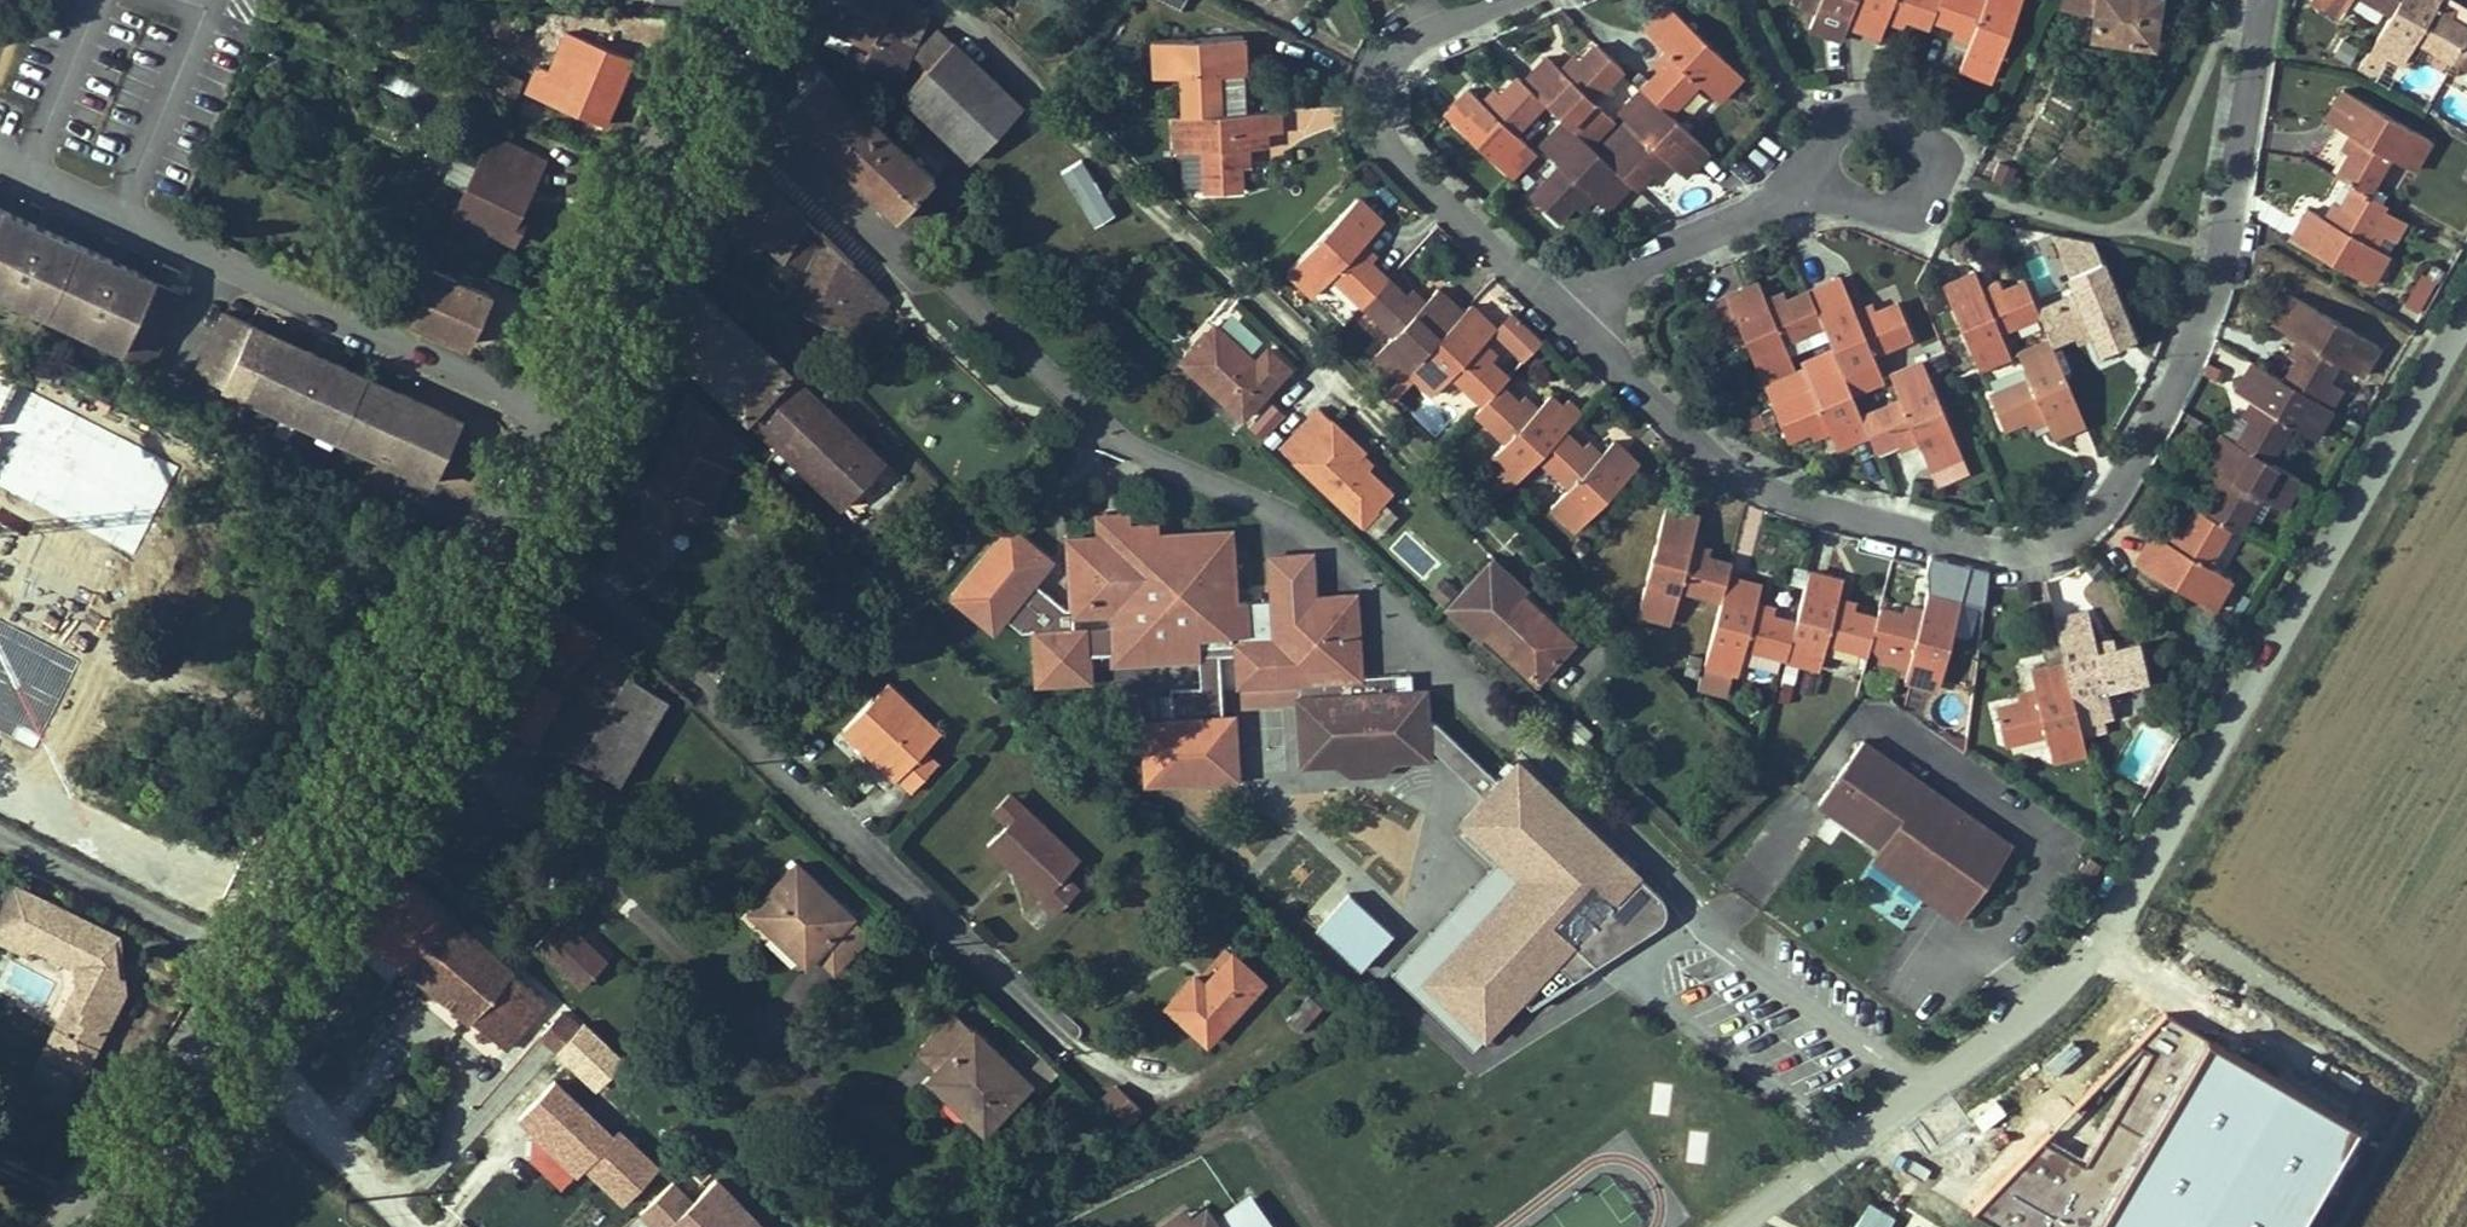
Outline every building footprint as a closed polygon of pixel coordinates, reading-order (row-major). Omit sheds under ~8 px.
[(889,117),(916,40),(896,0),(789,0),(784,13),(871,51),(864,66),(847,59),(842,73),(889,117)] [(1179,8),(1184,0),(1163,0),(1179,8)] [(1840,54),(1845,42),(1862,0),(1785,0),(1781,9),(1815,23),(1808,41),(1840,54)] [(1845,42),(1884,58),(1891,39),(1921,51),(1925,41),(1940,6),(1925,0),(1862,0),(1845,42)] [(1942,0),(1940,6),(1925,41),(1973,61),(1963,86),(1996,100),(2034,9),(2013,0),(1994,0),(1987,18),(1942,0)] [(2060,16),(2100,23),(2096,44),(2153,54),(2162,6),(2120,0),(2069,0),(2060,16)] [(2411,0),(2319,0),(2311,14),(2342,33),(2357,8),(2393,30),(2411,0)] [(2446,0),(2411,0),(2393,30),(2361,83),(2383,97),(2397,74),(2410,81),(2420,64),(2455,84),(2459,78),(2466,64),(2466,33),(2446,21),(2455,6),(2446,0)] [(1674,71),(1649,98),(1676,122),(1702,93),(1718,107),(1745,78),(1673,12),(1644,43),(1674,71)] [(570,45),(549,96),(615,123),(641,61),(575,33),(570,45)] [(1023,123),(937,39),(913,64),(928,78),(899,109),(970,178),(1023,123)] [(540,92),(549,96),(570,45),(561,41),(540,92)] [(1179,86),(1182,127),(1220,125),(1217,85),(1252,83),(1250,47),(1152,54),(1155,88),(1179,86)] [(1549,63),(1527,87),(1551,109),(1566,123),(1573,130),(1599,154),(1621,129),(1601,111),(1630,80),(1600,53),(1572,84),(1549,63)] [(2459,78),(2466,83),(2466,64),(2459,78)] [(507,75),(499,95),(521,104),(529,85),(507,75)] [(929,187),(811,76),(800,88),(809,96),(785,122),(894,224),(929,187)] [(1527,87),(1517,78),(1487,111),(1469,95),(1445,120),(1513,183),(1535,159),(1518,144),(1551,109),(1527,87)] [(1686,185),(1713,155),(1676,122),(1649,98),(1621,129),(1641,147),(1618,171),(1633,185),(1639,190),(1663,164),(1686,185)] [(2359,158),(2339,190),(2357,201),(2375,212),(2395,178),(2420,193),(2438,164),(2348,109),(2330,140),(2359,158)] [(1182,127),(1172,128),(1174,162),(1202,160),(1205,205),(1244,202),(1241,157),(1266,156),(1265,145),(1284,144),(1282,120),(1220,125),(1182,127)] [(1539,154),(1545,160),(1573,130),(1566,123),(1539,154)] [(1599,154),(1573,130),(1545,160),(1561,174),(1536,201),(1562,225),(1587,198),(1605,214),(1633,185),(1618,171),(1599,154)] [(548,175),(500,155),(467,230),(522,254),(541,208),(535,205),(548,175)] [(2009,180),(1979,166),(1972,182),(2002,196),(2009,180)] [(821,251),(750,184),(732,219),(796,277),(788,293),(772,280),(757,302),(790,331),(797,313),(821,251)] [(2375,212),(2357,201),(2334,238),(2311,224),(2294,251),(2373,299),(2390,271),(2371,260),(2393,223),(2375,212)] [(1332,303),(1360,327),(1390,293),(1362,268),(1381,246),(1351,220),(1286,294),(1317,320),(1332,303)] [(178,304),(0,226),(0,307),(20,316),(22,311),(67,331),(64,336),(118,359),(115,367),(145,380),(178,304)] [(865,371),(888,314),(821,251),(797,313),(865,371)] [(2040,251),(2023,258),(2039,296),(2056,289),(2040,251)] [(443,263),(413,322),(466,349),(496,290),(443,263)] [(2042,321),(2054,350),(2088,336),(2102,372),(2135,358),(2099,269),(2066,283),(2076,307),(2042,321)] [(2423,311),(2434,277),(2415,271),(2404,304),(2423,311)] [(1946,296),(1980,381),(1993,376),(2013,367),(2001,337),(2042,321),(2030,292),(1988,308),(1978,284),(1946,296)] [(909,480),(698,286),(667,349),(863,531),(909,480)] [(1375,379),(1401,401),(1404,397),(1463,329),(1438,306),(1422,323),(1390,293),(1360,327),(1394,357),(1375,379)] [(1760,392),(1792,379),(1782,356),(1826,339),(1818,317),(1810,298),(1767,315),(1757,294),(1701,316),(1713,348),(1738,339),(1760,392)] [(1854,303),(1818,317),(1826,339),(1835,362),(1853,403),(1891,389),(1879,360),(1911,346),(1898,314),(1865,328),(1854,303)] [(2305,354),(2283,390),(2317,410),(2337,374),(2363,389),(2380,361),(2293,309),(2276,338),(2305,354)] [(20,316),(64,336),(67,331),(22,311),(20,316)] [(225,391),(250,336),(217,321),(193,377),(225,391)] [(1493,348),(1467,324),(1463,329),(1404,397),(1401,401),(1393,410),(1401,418),(1413,404),(1432,420),(1442,409),(1468,432),(1496,400),(1505,391),(1477,367),(1493,348)] [(1223,335),(1188,372),(1252,432),(1299,383),(1272,358),(1260,370),(1223,335)] [(274,413),(299,357),(250,336),(225,391),(274,413)] [(2053,453),(2091,438),(2054,350),(2018,365),(2028,389),(1990,406),(2003,438),(2040,423),(2053,453)] [(458,427),(299,357),(274,413),(433,484),(458,427)] [(1853,403),(1835,362),(1801,376),(1809,396),(1769,414),(1784,450),(1821,433),(1833,460),(1871,444),(1864,429),(1853,403)] [(2254,417),(2236,447),(2274,469),(2292,439),(2311,451),(2330,418),(2317,410),(2283,390),(2249,370),(2230,402),(2254,417)] [(1926,376),(1891,389),(1900,413),(1864,429),(1871,444),(1879,464),(1916,449),(1930,482),(1964,469),(1926,376)] [(1532,432),(1496,400),(1468,432),(1466,434),(1502,466),(1486,484),(1507,503),(1531,475),(1558,445),(1578,423),(1557,405),(1532,432)] [(1365,464),(1318,420),(1282,458),(1365,538),(1393,509),(1356,473),(1365,464)] [(2220,488),(2200,520),(2226,537),(2230,540),(2251,507),(2274,522),(2299,485),(2274,469),(2236,447),(2214,434),(2192,469),(2220,488)] [(98,532),(52,513),(78,447),(46,435),(0,549),(0,598),(62,622),(98,532)] [(1594,477),(1558,445),(1531,475),(1568,508),(1552,525),(1579,549),(1638,482),(1611,458),(1594,477)] [(2200,520),(2190,514),(2167,550),(2144,535),(2123,567),(2203,618),(2222,588),(2202,575),(2226,537),(2200,520)] [(1138,538),(1137,528),(1115,528),(1116,550),(1117,565),(1139,564),(1138,538)] [(1725,591),(1728,581),(1689,569),(1698,538),(1663,528),(1636,621),(1671,632),(1679,603),(1718,615),(1725,591)] [(1020,536),(959,603),(997,638),(1009,625),(1026,641),(1038,641),(1040,694),(1092,692),(1092,666),(1115,666),(1116,674),(1204,671),(1223,670),(1240,670),(1241,700),(1301,698),(1304,770),(1314,779),(1421,776),(1430,766),(1429,720),(1419,710),(1399,711),(1398,692),(1364,693),(1361,612),(1238,613),(1235,545),(1169,547),(1169,537),(1138,538),(1139,564),(1117,565),(1116,550),(1076,551),(1078,620),(1070,620),(1040,592),(1058,572),(1020,536)] [(1522,600),(1513,610),(1475,575),(1444,607),(1459,621),(1463,617),(1534,682),(1570,643),(1522,600)] [(1847,602),(1806,590),(1793,638),(1782,675),(1781,678),(1821,690),(1830,658),(1866,668),(1867,665),(1874,636),(1841,626),(1847,602)] [(1765,603),(1725,591),(1718,615),(1700,680),(1741,692),(1749,665),(1782,675),(1793,638),(1758,628),(1765,603)] [(591,640),(558,608),(518,676),(490,724),(495,726),(528,746),(616,798),(664,713),(621,690),(632,671),(586,649),(591,640)] [(1919,636),(1877,625),(1874,636),(1867,665),(1907,675),(1900,702),(1937,711),(1958,624),(1924,615),(1919,636)] [(2149,702),(2139,659),(2113,665),(2112,658),(2096,661),(2085,616),(2052,623),(2065,678),(2080,740),(2114,732),(2109,711),(2149,702)] [(1204,671),(1205,702),(1206,734),(1225,734),(1223,670),(1204,671)] [(2080,740),(2065,678),(2032,686),(2038,712),(1993,723),(2002,760),(2044,751),(2051,781),(2088,772),(2080,740)] [(905,794),(919,808),(945,779),(931,765),(947,748),(894,699),(849,748),(868,766),(875,759),(881,765),(875,771),(903,797),(905,794)] [(1206,734),(1205,702),(1173,703),(1175,735),(1206,734)] [(1419,710),(1429,720),(1428,710),(1419,710)] [(1206,734),(1175,735),(1145,736),(1147,797),(1238,794),(1235,733),(1225,734),(1206,734)] [(1828,803),(1890,847),(1900,834),(1929,855),(1911,880),(1968,921),(2021,846),(1872,740),(1828,803)] [(1642,875),(1518,758),(1464,812),(1465,829),(1497,859),(1391,970),(1475,1048),(1522,1000),(1530,1009),(1658,927),(1666,915),(1662,897),(1642,875)] [(875,759),(868,766),(875,771),(881,765),(875,759)] [(1431,776),(1430,766),(1421,776),(1431,776)] [(1314,779),(1304,770),(1304,780),(1314,779)] [(1000,826),(1013,839),(1030,820),(1016,808),(1000,826)] [(1087,872),(1030,820),(1013,839),(994,859),(1050,910),(1048,913),(1063,927),(1087,902),(1072,888),(1087,872)] [(1890,847),(1881,859),(1911,880),(1929,855),(1900,834),(1890,847)] [(840,977),(872,943),(799,874),(752,924),(773,944),(779,937),(814,970),(823,961),(840,977)] [(517,991),(389,892),(352,939),(480,1038),(517,991)] [(1393,935),(1349,895),(1318,929),(1362,969),(1393,935)] [(125,1000),(120,957),(57,926),(41,958),(58,967),(54,975),(84,989),(86,1006),(88,1028),(95,1031),(90,1042),(100,1047),(92,1062),(66,1050),(51,1082),(84,1097),(91,1101),(106,1068),(104,1067),(111,1052),(113,1053),(132,1012),(131,999),(125,1000)] [(568,943),(547,965),(593,1008),(614,986),(568,943)] [(124,959),(120,957),(125,1000),(131,999),(124,959)] [(58,967),(41,958),(37,966),(54,975),(58,967)] [(1214,1058),(1268,998),(1237,971),(1211,999),(1203,991),(1175,1022),(1214,1058)] [(551,1017),(517,991),(480,1038),(515,1065),(551,1017)] [(86,1006),(66,1050),(92,1062),(100,1047),(90,1042),(95,1031),(88,1028),(86,1006)] [(1325,1026),(1311,1015),(1288,1041),(1302,1053),(1325,1026)] [(2166,1015),(2137,1045),(2150,1052),(2099,1140),(2087,1160),(2047,1138),(1975,1213),(1998,1226),(2298,1226),(2356,1124),(2204,1037),(2166,1015)] [(1035,1096),(961,1026),(929,1060),(947,1077),(939,1085),(972,1116),(966,1123),(989,1145),(1035,1096)] [(582,1053),(557,1035),(544,1054),(569,1071),(582,1053)] [(622,1208),(660,1165),(556,1074),(518,1117),(622,1208)] [(1112,1106),(1136,1128),(1147,1116),(1123,1094),(1112,1106)] [(722,1195),(699,1218),(680,1198),(650,1226),(754,1226),(722,1195)] [(1262,1214),(1251,1201),(1238,1211),(1222,1224),(1215,1215),(1201,1226),(1273,1226),(1262,1214)] [(1190,1215),(1174,1226),(1199,1226),(1190,1215)]
